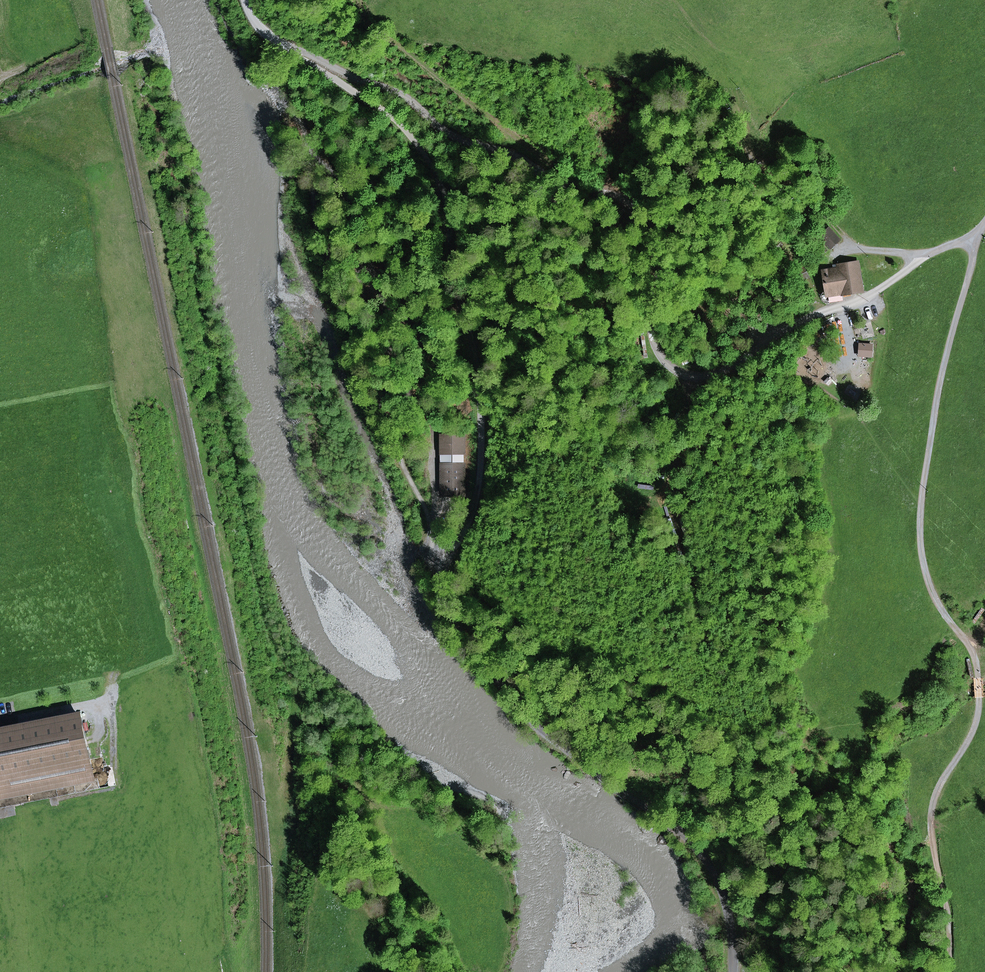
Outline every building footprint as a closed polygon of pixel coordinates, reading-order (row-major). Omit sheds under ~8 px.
[(831,230),(823,238),(828,244),(836,236),(831,230)] [(836,236),(828,244),(831,248),(840,240),(836,236)] [(862,291),(857,262),(838,266),(838,269),(823,272),(827,296),(862,291)] [(863,356),(871,357),(872,345),(864,344),(863,356)] [(443,436),(443,453),(463,452),(463,436),(443,436)] [(443,465),(443,494),(464,494),(464,465),(443,465)] [(95,779),(82,718),(0,734),(0,798),(95,779)]
